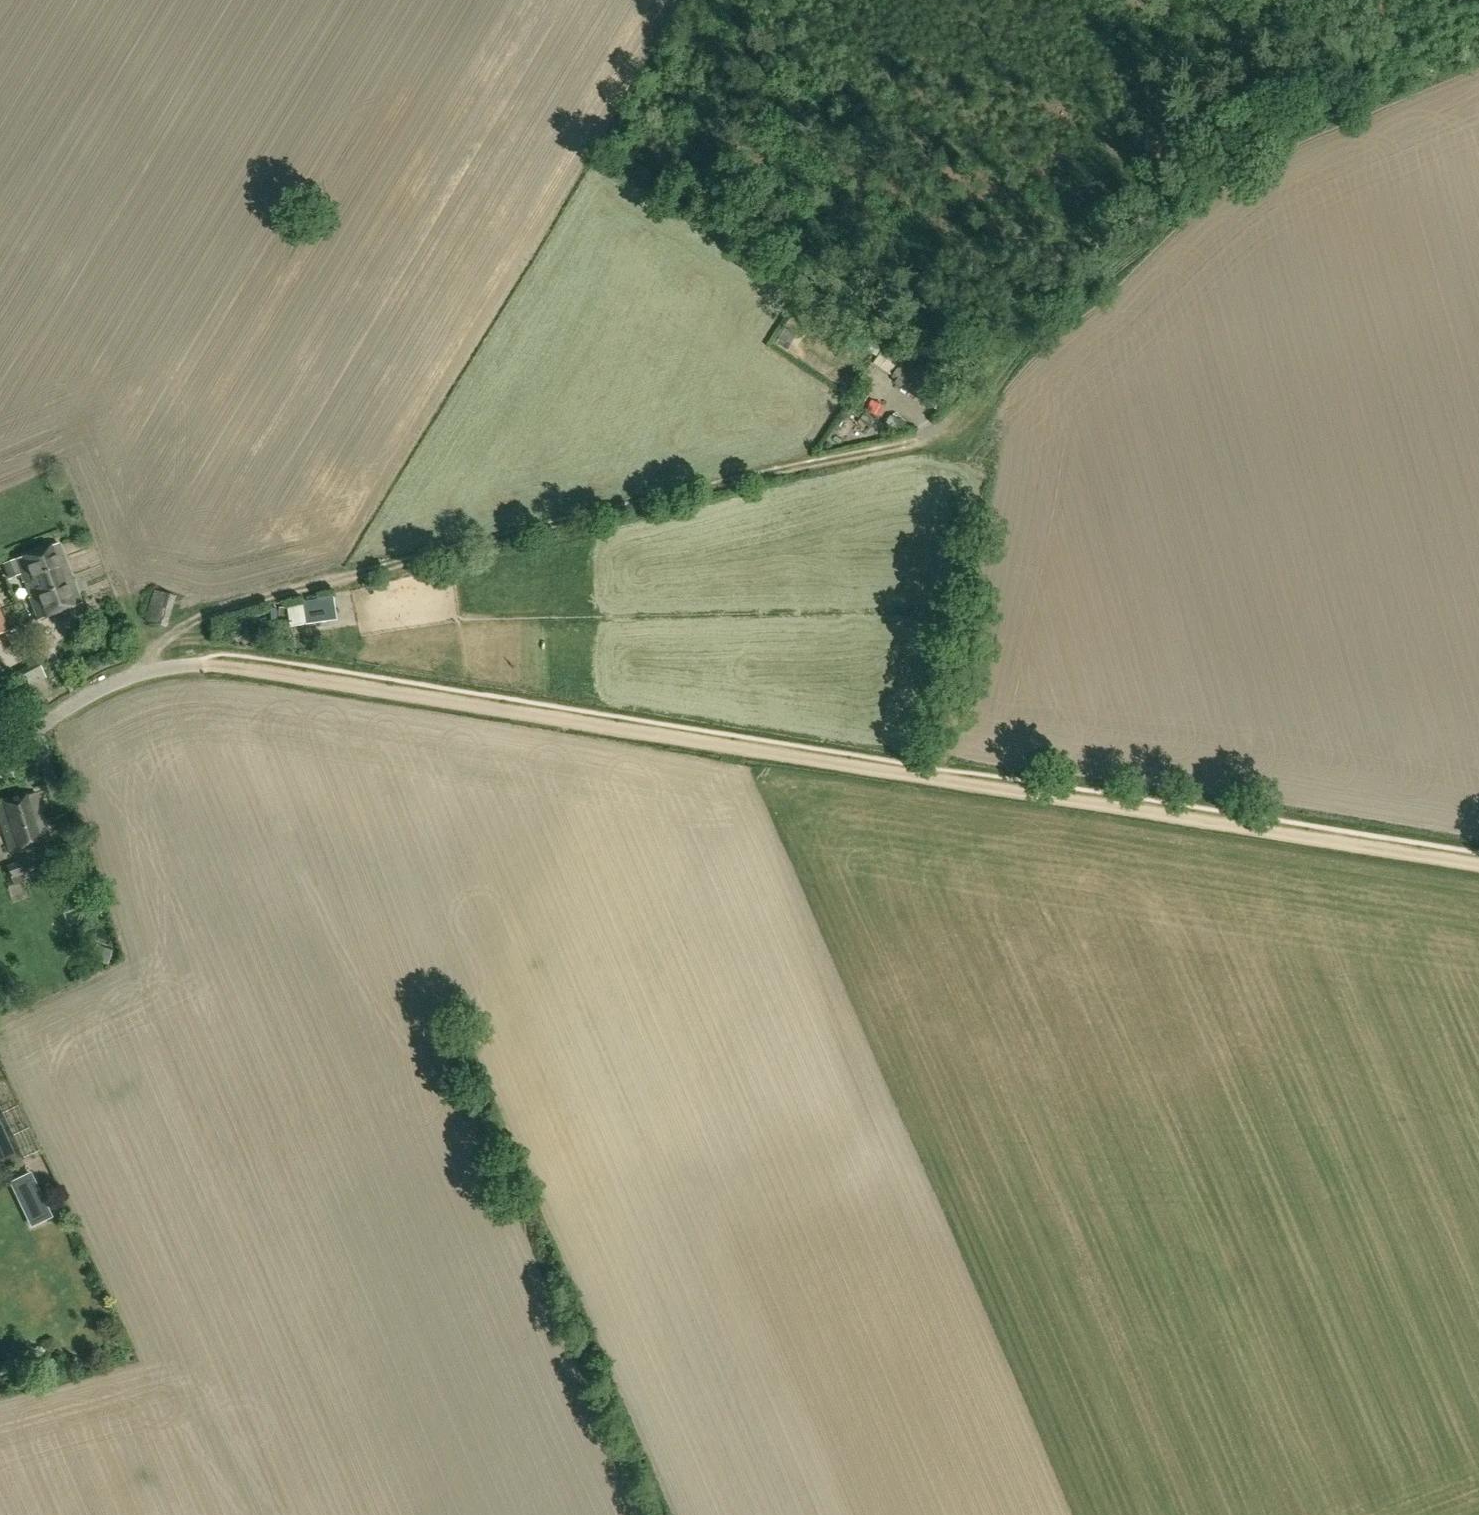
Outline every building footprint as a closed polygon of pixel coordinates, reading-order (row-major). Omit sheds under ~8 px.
[(940,388),(908,366),(896,383),(929,404),(940,388)] [(81,604),(59,543),(3,563),(9,578),(20,574),(37,620),(81,604)] [(176,597),(153,590),(144,620),(168,627),(176,597)] [(330,621),(328,610),(337,609),(335,597),(303,601),(304,608),(306,624),(330,621)] [(51,839),(35,792),(0,804),(0,824),(9,853),(51,839)] [(14,885),(24,881),(22,875),(24,874),(20,861),(7,865),(14,885)] [(94,961),(108,966),(112,953),(99,948),(94,961)] [(38,1188),(31,1172),(9,1182),(17,1198),(38,1188)]
